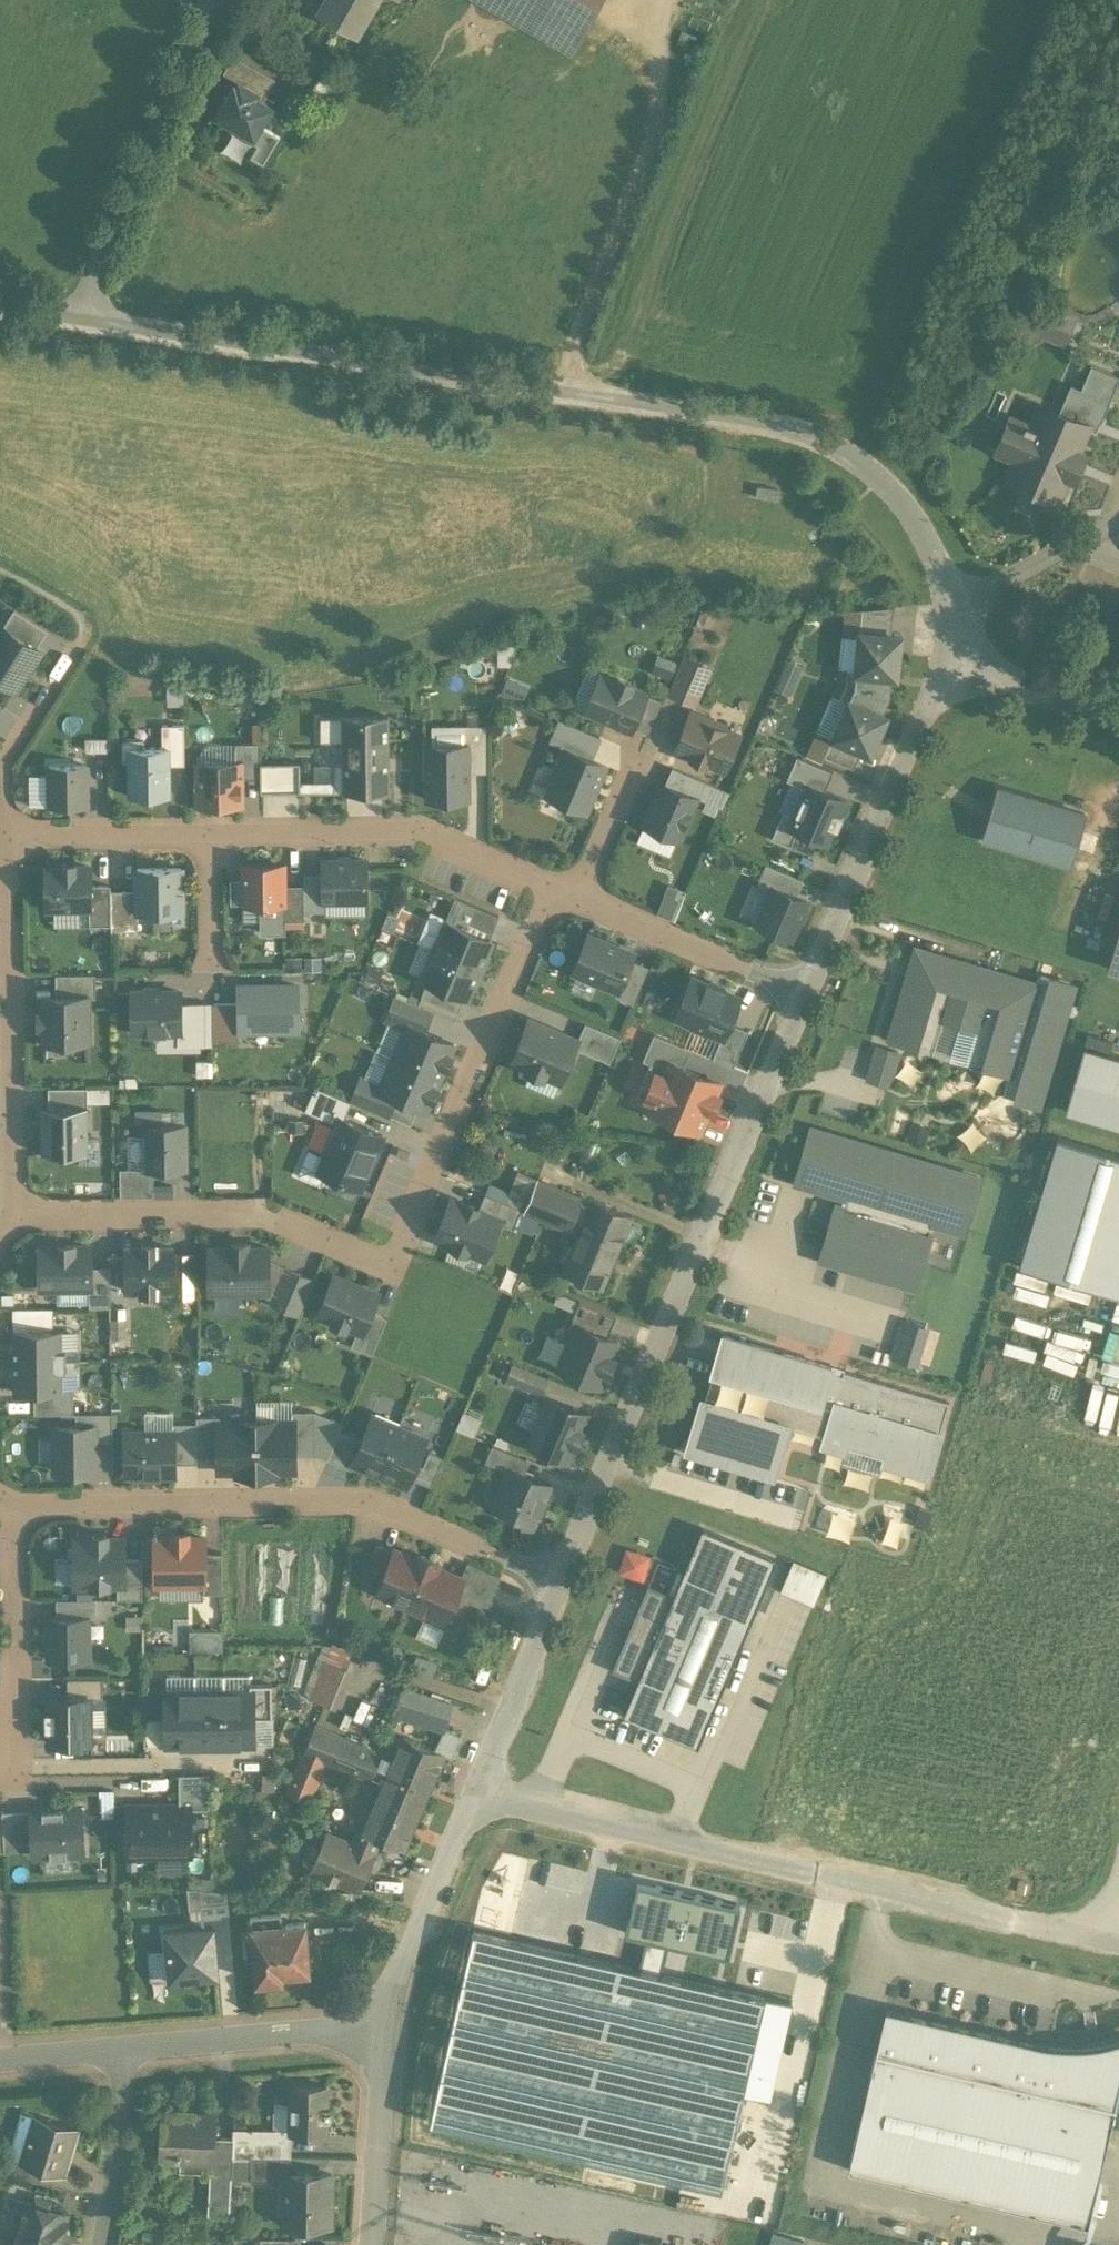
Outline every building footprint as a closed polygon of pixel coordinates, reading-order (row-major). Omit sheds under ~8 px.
[(317,10),(356,32),(374,0),(323,0),(317,10)] [(571,47),(597,0),(489,0),(571,47)] [(274,78),(232,54),(222,72),(237,81),(237,80),(256,91),(253,95),(261,100),(274,78)] [(256,91),(237,80),(237,81),(235,84),(233,83),(215,114),(224,119),(253,136),(259,124),(271,105),(261,100),(253,95),(256,91)] [(264,127),(259,124),(253,136),(224,119),(222,124),(255,143),(264,127)] [(1076,317),(1017,294),(1005,322),(1064,346),(1076,317)] [(1118,376),(1090,364),(1080,387),(1070,383),(1057,411),(1085,423),(1088,416),(1099,421),(1109,399),(1108,399),(1118,376)] [(1057,411),(1040,404),(1040,403),(1038,402),(1037,404),(1039,405),(1031,425),(1024,422),(1024,424),(1008,417),(995,447),(1015,456),(1006,476),(1005,479),(1007,480),(1007,479),(1053,499),(1053,500),(1056,501),(1057,498),(1056,498),(1066,476),(1070,478),(1070,479),(1072,480),(1073,477),(1083,454),(1084,452),(1082,450),(1082,451),(1077,449),(1086,428),(1087,429),(1088,426),(1084,425),(1085,423),(1057,411)] [(777,487),(756,484),(755,495),(775,498),(777,487)] [(861,609),(860,619),(890,622),(892,606),(861,609)] [(856,619),(851,673),(854,673),(886,677),(898,678),(903,623),(890,622),(860,619),(856,619)] [(20,695),(46,652),(8,630),(0,644),(0,682),(20,695)] [(708,668),(684,658),(669,693),(694,703),(708,668)] [(615,680),(600,673),(584,709),(629,728),(645,692),(629,686),(630,683),(617,677),(615,680)] [(849,696),(880,709),(887,694),(886,677),(854,673),(849,696)] [(868,755),(886,712),(880,709),(849,696),(844,694),(826,737),(830,739),(860,751),(868,755)] [(704,721),(689,714),(675,748),(691,755),(690,758),(706,764),(707,761),(723,768),(737,734),(723,728),(724,724),(706,716),(704,721)] [(387,715),(319,715),(319,739),(342,739),(342,761),(333,762),(333,788),(333,790),(384,789),(383,738),(387,738),(387,715)] [(183,723),(161,723),(161,746),(167,746),(168,763),(183,763),(183,723)] [(161,746),(143,746),(143,737),(121,737),(121,759),(128,759),(128,795),(168,794),(168,763),(167,746),(161,746)] [(418,740),(420,799),(469,798),(467,738),(418,740)] [(854,764),(860,751),(830,739),(824,752),(854,764)] [(259,741),(234,741),(234,761),(239,761),(239,777),(259,777),(259,761),(259,741)] [(560,744),(539,795),(584,813),(605,762),(560,744)] [(87,802),(87,754),(45,755),(46,803),(87,802)] [(234,761),(197,762),(197,803),(239,802),(239,777),(239,761),(234,761)] [(299,761),(259,761),(259,777),(259,791),(299,790),(299,761)] [(704,783),(668,768),(663,779),(656,777),(636,825),(680,843),(704,783)] [(840,810),(845,798),(807,782),(788,826),(826,842),(831,830),(835,832),(844,811),(840,810)] [(1083,811),(997,785),(982,836),(1068,862),(1083,811)] [(365,860),(323,860),(323,873),(323,900),(326,900),(365,899),(365,860)] [(42,861),(42,910),(88,910),(88,861),(42,861)] [(185,866),(131,865),(131,913),(185,913),(185,866)] [(283,865),(243,865),(243,903),(282,903),(283,903),(283,885),(283,865)] [(323,873),(303,873),(303,885),(303,911),(326,911),(326,900),(323,900),(323,873)] [(806,909),(811,897),(773,881),(754,925),(792,941),(797,929),(801,931),(810,911),(806,909)] [(679,916),(684,886),(667,883),(661,913),(679,916)] [(303,885),(283,885),(283,903),(282,903),(282,920),(303,920),(303,911),(303,885)] [(491,940),(445,920),(433,949),(479,969),(491,940)] [(1105,966),(1118,970),(1118,920),(1105,966)] [(633,954),(585,934),(569,973),(617,993),(633,954)] [(915,947),(889,1034),(932,1047),(940,1020),(973,1030),(965,1058),(1009,1071),(1035,983),(915,947)] [(479,969),(433,949),(421,978),(427,980),(464,996),(467,997),(479,969)] [(464,996),(427,980),(417,1004),(431,1011),(453,1021),(464,996)] [(688,980),(673,1018),(718,1037),(734,999),(719,993),(721,990),(705,983),(704,987),(688,980)] [(287,986),(233,988),(234,1035),(289,1033),(287,986)] [(179,989),(130,990),(131,1031),(146,1031),(155,1039),(164,1030),(178,1030),(179,1030),(179,1003),(179,989)] [(35,992),(36,1041),(91,1041),(90,992),(35,992)] [(417,1004),(395,994),(385,1019),(405,1027),(407,1024),(423,1030),(431,1011),(417,1004)] [(199,1002),(179,1003),(179,1030),(178,1030),(178,1043),(199,1042),(199,1002)] [(577,1040),(528,1019),(511,1060),(560,1080),(577,1040)] [(423,1030),(407,1024),(405,1027),(393,1056),(440,1076),(444,1065),(446,1066),(451,1055),(449,1054),(453,1043),(426,1032),(423,1030)] [(649,1112),(702,1132),(722,1080),(683,1066),(690,1046),(651,1032),(640,1060),(665,1070),(649,1112)] [(875,1043),(864,1078),(890,1086),(901,1050),(875,1043)] [(1085,1045),(1066,1109),(1118,1125),(1118,1055),(1085,1045)] [(440,1076),(393,1056),(381,1085),(379,1089),(395,1096),(426,1109),(430,1098),(432,1099),(437,1087),(435,1087),(440,1076)] [(381,1085),(360,1076),(350,1100),(387,1116),(395,1096),(379,1089),(381,1085)] [(39,1151),(88,1151),(88,1101),(39,1101),(39,1151)] [(382,1134),(338,1116),(322,1153),(309,1147),(298,1173),(319,1182),(323,1172),(360,1187),(382,1134)] [(184,1124),(144,1125),(145,1168),(145,1169),(153,1169),(185,1169),(184,1124)] [(811,1129),(796,1182),(839,1194),(933,1221),(962,1229),(977,1176),(811,1129)] [(1057,1136),(1018,1266),(1118,1295),(1118,1291),(1118,1155),(1057,1136)] [(409,1151),(397,1146),(394,1153),(406,1158),(409,1151)] [(145,1168),(119,1168),(119,1196),(153,1196),(153,1169),(145,1169),(145,1168)] [(592,1200),(536,1177),(523,1210),(578,1233),(592,1200)] [(485,1193),(477,1212),(499,1221),(512,1226),(520,1208),(485,1193)] [(839,1194),(819,1258),(913,1286),(933,1221),(839,1194)] [(629,1214),(592,1199),(592,1200),(578,1233),(563,1268),(600,1284),(629,1214)] [(434,1237),(484,1258),(499,1221),(477,1212),(449,1200),(434,1237)] [(231,1247),(209,1247),(209,1291),(266,1290),(268,1290),(268,1258),(268,1247),(247,1247),(247,1242),(231,1242),(231,1247)] [(125,1247),(126,1289),(141,1289),(142,1292),(157,1292),(157,1288),(172,1288),(172,1254),(171,1246),(157,1246),(157,1243),(141,1243),(141,1246),(125,1247)] [(56,1247),(39,1247),(40,1288),(88,1287),(90,1287),(90,1266),(90,1246),(73,1247),(73,1244),(56,1244),(56,1247)] [(194,1254),(172,1254),(172,1288),(172,1294),(194,1294),(194,1254)] [(313,1277),(268,1258),(268,1290),(266,1290),(266,1296),(271,1299),(270,1303),(297,1314),(313,1277)] [(109,1266),(90,1266),(90,1287),(88,1287),(89,1306),(110,1306),(109,1266)] [(377,1292),(333,1274),(317,1312),(357,1329),(361,1331),(370,1310),(377,1292)] [(893,1302),(878,1350),(959,1375),(974,1327),(893,1302)] [(12,1307),(12,1330),(52,1329),(52,1307),(12,1307)] [(386,1317),(370,1310),(361,1331),(357,1329),(351,1345),(371,1354),(386,1317)] [(616,1350),(623,1333),(581,1315),(558,1366),(600,1385),(607,1370),(611,1372),(620,1352),(616,1350)] [(930,1479),(955,1398),(717,1327),(680,1452),(772,1479),(788,1424),(824,1434),(821,1444),(843,1451),(846,1444),(883,1455),(880,1465),(930,1479)] [(33,1390),(62,1390),(61,1329),(52,1329),(12,1330),(13,1391),(33,1390)] [(507,1379),(547,1390),(552,1371),(512,1361),(507,1379)] [(62,1390),(33,1390),(34,1413),(73,1413),(73,1390),(62,1390)] [(582,1429),(590,1413),(547,1394),(525,1446),(567,1464),(573,1450),(577,1451),(586,1431),(582,1429)] [(291,1411),(292,1421),(293,1421),(293,1455),(315,1455),(315,1410),(291,1411)] [(315,1410),(315,1455),(327,1458),(339,1430),(342,1422),(315,1410)] [(94,1426),(94,1440),(111,1440),(111,1412),(75,1413),(75,1426),(94,1426)] [(425,1437),(372,1414),(361,1439),(352,1461),(353,1462),(405,1484),(408,1476),(414,1461),(425,1437)] [(196,1416),(196,1422),(196,1456),(218,1456),(218,1421),(219,1421),(219,1416),(196,1416)] [(219,1421),(218,1421),(218,1456),(218,1470),(237,1470),(237,1474),(275,1473),(275,1469),(293,1469),(293,1455),(293,1421),(292,1421),(219,1421)] [(174,1431),(174,1463),(196,1462),(196,1456),(196,1422),(172,1422),(172,1431),(174,1431)] [(54,1471),(94,1471),(94,1440),(94,1426),(75,1426),(54,1426),(54,1471)] [(352,1461),(361,1439),(339,1430),(327,1458),(351,1468),(353,1462),(352,1461)] [(172,1431),(125,1432),(125,1474),(174,1473),(174,1463),(174,1431),(172,1431)] [(414,1461),(408,1476),(431,1485),(443,1456),(429,1450),(423,1465),(414,1461)] [(551,1483),(511,1466),(493,1509),(533,1526),(537,1516),(540,1517),(547,1499),(544,1498),(551,1483)] [(780,1559),(703,1528),(674,1597),(650,1587),(616,1671),(638,1680),(622,1719),(701,1751),(780,1559)] [(199,1584),(198,1536),(182,1536),(182,1531),(164,1531),(164,1536),(146,1537),(146,1585),(199,1584)] [(70,1540),(71,1582),(123,1581),(122,1538),(70,1540)] [(379,1542),(368,1566),(382,1572),(393,1548),(379,1542)] [(409,1553),(394,1546),(393,1548),(382,1572),(375,1589),(406,1602),(426,1555),(416,1550),(409,1553)] [(437,1560),(426,1555),(406,1602),(422,1609),(424,1615),(441,1622),(451,1601),(456,1599),(459,1592),(459,1591),(457,1586),(462,1575),(460,1575),(440,1566),(437,1560)] [(499,1574),(466,1560),(460,1575),(462,1575),(457,1586),(459,1591),(459,1592),(487,1603),(499,1574)] [(90,1612),(49,1613),(50,1658),(91,1657),(90,1612)] [(190,1650),(223,1649),(223,1631),(190,1632),(190,1650)] [(315,1696),(339,1701),(348,1661),(324,1656),(315,1696)] [(836,1782),(867,1677),(835,1668),(804,1772),(836,1782)] [(253,1691),(253,1717),(272,1717),(271,1683),(249,1683),(249,1691),(253,1691)] [(223,1691),(195,1692),(196,1744),(224,1744),(223,1691)] [(249,1691),(223,1691),(224,1744),(253,1743),(253,1717),(253,1691),(249,1691)] [(196,1744),(195,1692),(165,1692),(165,1718),(165,1745),(196,1744)] [(92,1695),(47,1696),(49,1744),(94,1743),(92,1695)] [(461,1708),(433,1695),(423,1718),(451,1730),(461,1708)] [(165,1745),(165,1718),(143,1718),(144,1745),(165,1745)] [(348,1737),(314,1723),(301,1754),(323,1764),(336,1769),(338,1764),(337,1764),(348,1737)] [(402,1734),(393,1756),(348,1737),(337,1764),(338,1764),(382,1783),(362,1828),(361,1830),(378,1836),(402,1846),(442,1751),(402,1734)] [(301,1754),(300,1754),(290,1781),(312,1789),(323,1764),(301,1754)] [(209,1777),(177,1778),(177,1802),(189,1802),(189,1811),(209,1811),(209,1777)] [(101,1787),(101,1813),(115,1813),(115,1787),(101,1787)] [(177,1802),(122,1803),(124,1856),(191,1854),(189,1811),(189,1802),(177,1802)] [(86,1807),(31,1807),(31,1811),(31,1855),(86,1856),(86,1807)] [(31,1811),(1,1811),(1,1816),(1,1855),(31,1855),(31,1811)] [(358,1826),(352,1841),(327,1830),(311,1867),(356,1886),(366,1864),(371,1865),(375,1864),(379,1855),(377,1851),(372,1849),(378,1836),(361,1830),(362,1828),(358,1826)] [(190,1867),(190,1855),(159,1855),(159,1867),(190,1867)] [(75,1868),(74,1857),(49,1859),(49,1869),(75,1868)] [(1025,1879),(1017,1878),(1014,1890),(1022,1892),(1025,1879)] [(740,1906),(636,1883),(625,1933),(729,1956),(740,1906)] [(291,1909),(249,1913),(250,1933),(244,1933),(246,1957),(254,1957),(256,1980),(263,1980),(263,1984),(276,1983),(275,1979),(281,1978),(280,1971),(308,1969),(304,1919),(292,1920),(291,1909)] [(209,1926),(165,1930),(170,1977),(214,1973),(209,1926)] [(763,1994),(474,1930),(431,2121),(720,2185),(763,1994)] [(332,1938),(319,1939),(321,1965),(334,1963),(332,1938)] [(1049,2042),(1041,2041),(884,2005),(874,2049),(1114,2104),(1118,2082),(1118,2036),(1116,2037),(1098,2042),(1078,2044),(1049,2042)] [(1114,2104),(874,2049),(847,2168),(1086,2223),(1114,2104)] [(325,2085),(290,2084),(290,2129),(320,2130),(320,2118),(327,2118),(329,2117),(330,2116),(331,2115),(331,2114),(332,2112),(331,2107),(330,2105),(329,2104),(325,2103),(325,2085)] [(214,2114),(160,2112),(159,2157),(179,2158),(179,2151),(210,2153),(213,2153),(213,2136),(214,2114)] [(75,2127),(33,2115),(20,2158),(20,2160),(41,2166),(61,2172),(75,2127)] [(232,2137),(213,2136),(213,2153),(210,2153),(210,2171),(213,2171),(231,2172),(232,2137)] [(290,2138),(250,2137),(250,2155),(290,2155),(290,2138)] [(20,2158),(7,2155),(6,2159),(3,2171),(37,2181),(41,2166),(20,2160),(20,2158)] [(290,2155),(250,2155),(249,2178),(282,2179),(282,2170),(289,2170),(290,2155)] [(289,2170),(282,2170),(282,2179),(281,2222),(330,2222),(331,2171),(289,2170)] [(231,2172),(213,2171),(212,2213),(229,2214),(231,2172)] [(46,2207),(48,2201),(34,2196),(32,2203),(24,2200),(12,2240),(12,2241),(27,2244),(55,2244),(65,2213),(46,2207)] [(774,2227),(769,2244),(801,2244),(803,2235),(774,2227)] [(259,2235),(258,2244),(294,2244),(294,2235),(259,2235)]
